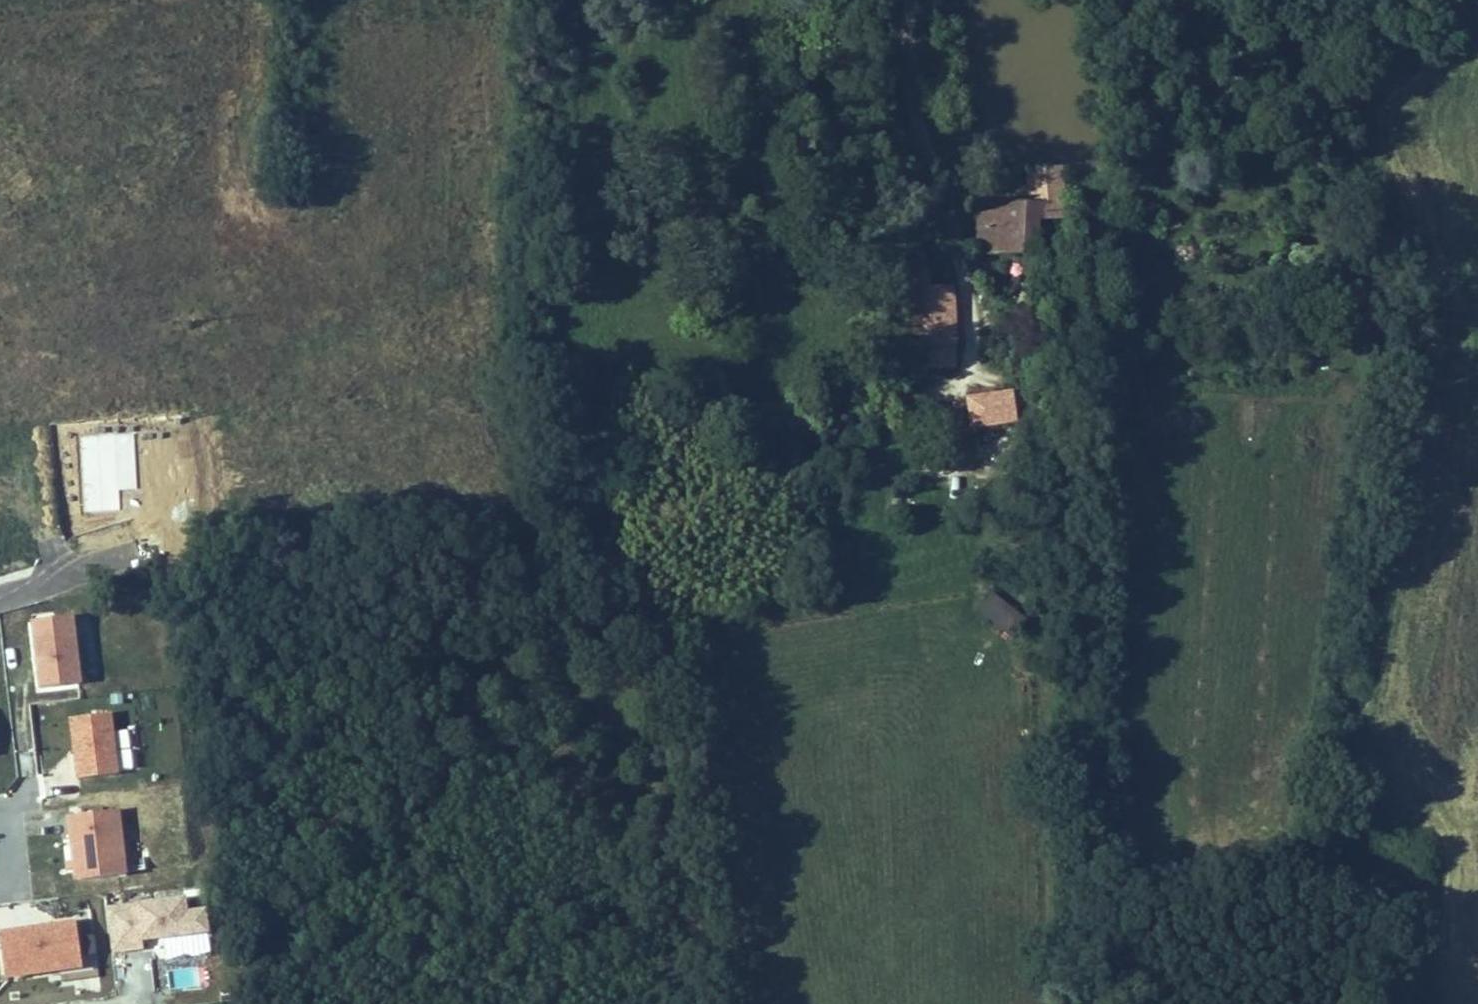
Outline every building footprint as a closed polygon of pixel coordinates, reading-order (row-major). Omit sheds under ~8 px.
[(1060,220),(1065,220),(1065,199),(1064,171),(1028,170),(1028,206),(985,204),(986,252),(1037,251),(1036,222),(1047,222),(1060,220)] [(956,369),(957,287),(928,286),(928,274),(914,274),(914,286),(907,286),(905,349),(926,349),(925,368),(956,369)] [(1012,418),(1028,417),(1028,400),(1011,400),(1010,393),(968,395),(972,433),(1012,430),(1012,418)] [(990,595),(977,611),(1010,638),(1023,622),(990,595)] [(74,616),(30,620),(37,686),(80,682),(74,616)] [(111,713),(69,719),(77,777),(120,771),(111,713)] [(120,813),(68,818),(74,883),(126,878),(120,813)] [(185,898),(107,907),(112,955),(142,952),(141,943),(207,936),(204,913),(187,915),(185,898)] [(75,922),(1,931),(7,978),(81,969),(75,922)]
